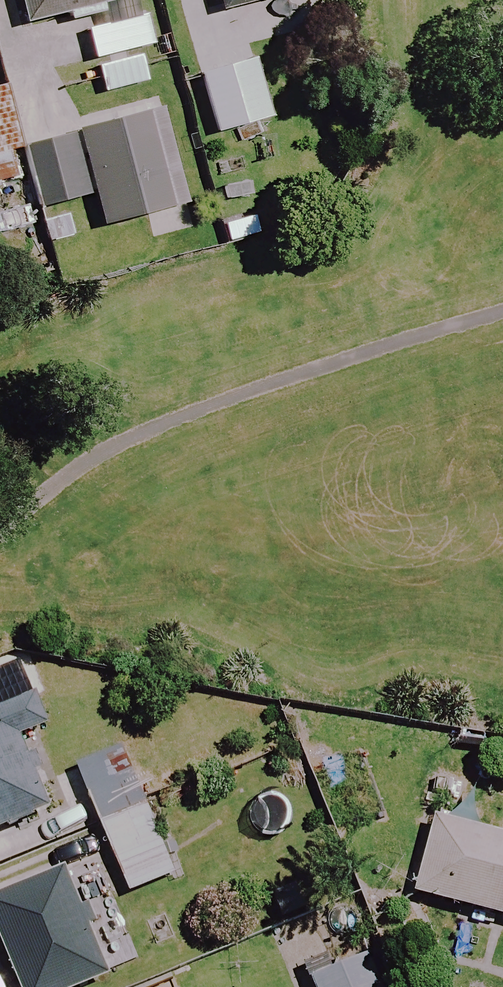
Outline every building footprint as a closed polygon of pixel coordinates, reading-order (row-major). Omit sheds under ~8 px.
[(19,25),(59,16),(60,23),(102,14),(101,7),(131,1),(131,0),(13,0),(19,25)] [(216,13),(264,0),(212,0),(216,13)] [(138,52),(151,49),(144,14),(80,28),(87,63),(90,62),(138,52)] [(138,52),(90,62),(97,95),(145,85),(138,52)] [(267,119),(249,60),(195,75),(213,135),(267,119)] [(0,107),(0,185),(11,182),(1,141),(8,139),(0,107)] [(176,206),(152,110),(76,130),(101,225),(176,206)] [(19,147),(39,244),(72,237),(65,204),(83,200),(69,136),(19,147)] [(29,687),(0,698),(0,832),(48,815),(19,733),(43,724),(29,687)] [(121,747),(71,767),(123,897),(173,877),(121,747)] [(409,897),(502,922),(502,839),(429,820),(409,897)] [(104,978),(72,902),(59,872),(0,896),(0,955),(13,986),(83,986),(104,978)] [(367,958),(303,983),(305,986),(379,986),(367,958)]
